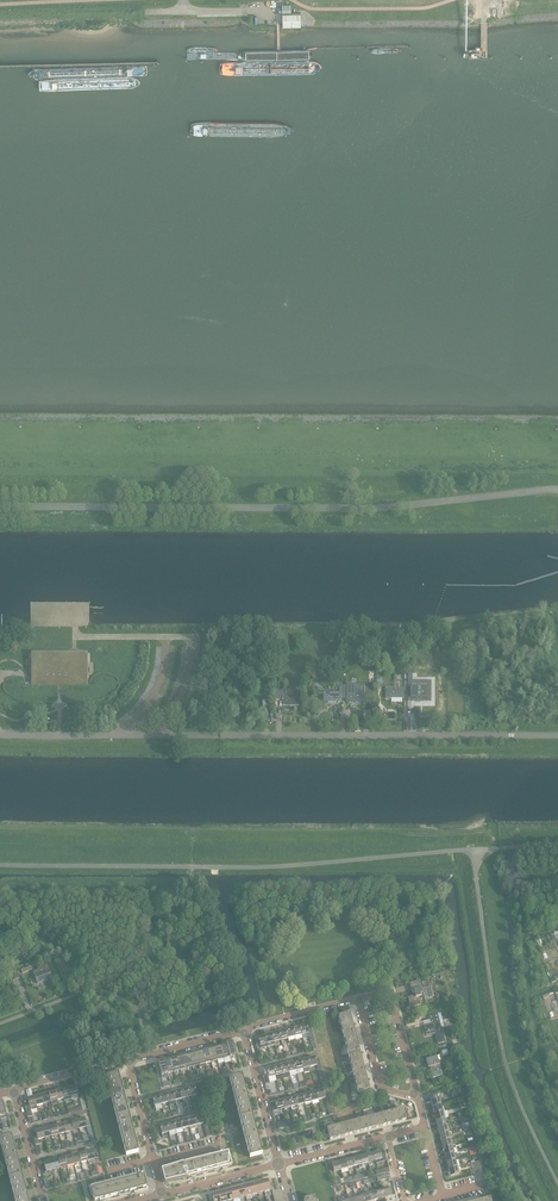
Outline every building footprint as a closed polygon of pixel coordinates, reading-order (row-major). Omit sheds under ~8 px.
[(301,26),(301,15),(300,14),(282,14),(283,26),(301,26)] [(80,656),(79,655),(78,655),(76,654),(74,654),(73,654),(71,655),(70,655),(69,656),(33,656),(33,668),(32,668),(32,679),(32,685),(32,686),(58,686),(61,686),(78,686),(82,686),(86,686),(87,686),(87,685),(87,680),(87,679),(87,656),(80,656)] [(404,693),(408,693),(408,682),(404,682),(404,688),(387,688),(387,698),(404,698),(404,693)] [(408,682),(408,693),(411,693),(411,698),(428,698),(428,688),(427,688),(427,684),(421,684),(421,688),(411,688),(411,682),(408,682)] [(343,696),(343,685),(340,685),(340,692),(323,692),(323,702),(340,702),(340,696),(343,696)] [(347,685),(343,685),(343,696),(347,696),(347,702),(364,702),(364,692),(347,692),(347,685)] [(279,690),(279,700),(283,700),(283,706),(299,706),(299,696),(283,696),(283,690),(279,690)] [(49,969),(34,975),(37,984),(52,978),(49,969)] [(411,1000),(409,1000),(410,1007),(421,1005),(419,997),(422,996),(422,997),(424,997),(425,999),(432,997),(430,987),(432,987),(432,986),(422,989),(422,987),(418,988),(417,982),(410,984),(413,996),(410,997),(411,1000)] [(350,1014),(338,1017),(343,1036),(355,1033),(350,1014)] [(438,1014),(429,1016),(431,1024),(424,1026),(425,1032),(434,1030),(438,1044),(445,1042),(438,1014)] [(307,1025),(300,1027),(302,1035),(302,1038),(309,1036),(309,1034),(309,1033),(308,1031),(307,1027),(307,1025)] [(300,1027),(293,1029),(295,1037),(302,1035),(300,1027)] [(286,1030),(288,1039),(289,1041),(296,1040),(295,1037),(293,1029),(286,1030)] [(286,1030),(279,1032),(281,1040),(288,1039),(286,1030)] [(279,1032),(272,1034),(274,1042),(281,1040),(279,1032)] [(355,1033),(343,1036),(348,1055),(360,1052),(355,1033)] [(272,1034),(265,1036),(268,1047),(275,1045),(274,1042),(272,1034)] [(259,1042),(255,1043),(257,1050),(268,1047),(265,1036),(258,1037),(259,1042)] [(233,1043),(227,1045),(230,1057),(236,1056),(233,1043)] [(227,1045),(220,1046),(224,1059),(230,1057),(227,1045)] [(220,1046),(214,1048),(217,1061),(224,1059),(220,1046)] [(214,1048),(208,1049),(211,1062),(217,1061),(214,1048)] [(208,1049),(202,1051),(206,1066),(205,1064),(211,1062),(208,1049)] [(202,1051),(196,1053),(199,1067),(206,1066),(202,1051)] [(360,1052),(348,1055),(353,1074),(364,1072),(360,1052)] [(196,1053),(189,1054),(193,1067),(199,1065),(199,1068),(199,1067),(196,1053)] [(189,1054),(183,1056),(186,1069),(193,1067),(189,1054)] [(183,1056),(177,1057),(180,1070),(186,1069),(183,1056)] [(439,1056),(426,1060),(428,1067),(430,1067),(433,1078),(442,1075),(439,1064),(440,1064),(438,1057),(439,1057),(439,1056)] [(177,1057),(171,1059),(174,1072),(180,1070),(177,1057)] [(315,1057),(308,1059),(310,1067),(317,1065),(316,1063),(316,1059),(315,1057)] [(171,1059),(165,1061),(168,1073),(174,1072),(171,1059)] [(308,1059),(301,1061),(303,1069),(310,1067),(308,1059)] [(165,1061),(158,1062),(161,1075),(168,1073),(165,1061)] [(301,1061),(294,1063),(296,1071),(303,1069),(301,1061)] [(294,1063),(287,1064),(289,1073),(296,1071),(294,1063)] [(287,1064),(280,1066),(282,1074),(284,1079),(290,1077),(289,1073),(287,1064)] [(280,1066),(273,1068),(275,1076),(282,1074),(280,1066)] [(275,1076),(273,1068),(266,1070),(268,1078),(275,1076)] [(364,1072),(353,1074),(358,1094),(369,1091),(364,1072)] [(118,1074),(106,1078),(111,1097),(123,1094),(121,1086),(122,1084),(120,1083),(118,1074)] [(242,1076),(230,1079),(235,1099),(247,1096),(245,1088),(246,1086),(244,1084),(242,1076)] [(76,1086),(69,1088),(72,1100),(78,1098),(77,1095),(79,1095),(76,1086)] [(194,1087),(187,1089),(189,1097),(196,1095),(196,1093),(195,1089),(194,1087)] [(62,1090),(65,1098),(65,1102),(72,1100),(69,1088),(62,1090)] [(187,1089),(180,1091),(182,1099),(189,1097),(187,1089)] [(62,1090),(55,1092),(58,1100),(65,1098),(62,1090)] [(323,1090),(316,1092),(318,1100),(325,1098),(326,1098),(325,1096),(324,1092),(323,1090)] [(180,1091),(173,1092),(175,1101),(182,1099),(180,1091)] [(55,1092),(49,1093),(51,1102),(58,1100),(55,1092)] [(173,1092),(166,1094),(169,1102),(175,1101),(173,1092)] [(316,1092),(309,1094),(312,1102),(318,1100),(316,1092)] [(432,1100),(431,1100),(433,1107),(441,1105),(446,1103),(443,1092),(431,1095),(432,1100)] [(49,1093),(42,1095),(44,1104),(51,1102),(49,1093)] [(123,1094),(111,1097),(116,1117),(128,1114),(126,1105),(127,1104),(125,1102),(123,1094)] [(166,1094),(160,1096),(162,1104),(169,1102),(166,1094)] [(309,1094),(303,1095),(305,1104),(312,1102),(309,1094)] [(42,1095),(35,1097),(37,1105),(44,1104),(42,1095)] [(303,1095),(296,1097),(298,1105),(305,1104),(303,1095)] [(162,1104),(160,1096),(152,1098),(155,1106),(162,1104)] [(247,1096),(235,1099),(240,1119),(252,1115),(250,1107),(251,1106),(249,1104),(247,1096)] [(37,1105),(35,1097),(28,1099),(29,1103),(24,1104),(28,1115),(28,1117),(32,1117),(33,1116),(31,1111),(38,1109),(37,1105)] [(296,1097),(289,1099),(291,1107),(292,1110),(298,1108),(298,1105),(296,1097)] [(289,1099),(282,1101),(284,1109),(291,1107),(289,1099)] [(276,1106),(273,1107),(274,1112),(277,1111),(284,1109),(282,1101),(275,1102),(276,1106)] [(441,1105),(433,1107),(434,1114),(443,1112),(441,1105)] [(403,1109),(384,1114),(387,1125),(406,1120),(403,1109)] [(443,1112),(434,1114),(436,1121),(445,1119),(443,1112)] [(128,1114),(116,1117),(121,1136),(133,1133),(131,1125),(132,1123),(131,1122),(128,1114)] [(384,1114),(365,1119),(368,1130),(387,1125),(384,1114)] [(201,1115),(194,1117),(197,1125),(204,1124),(203,1121),(202,1117),(201,1115)] [(252,1115),(240,1119),(245,1138),(257,1135),(255,1127),(256,1124),(254,1124),(252,1115)] [(194,1117),(187,1119),(190,1130),(197,1128),(197,1125),(194,1117)] [(85,1119),(78,1120),(80,1129),(86,1127),(87,1127),(86,1122),(85,1119)] [(187,1119),(181,1121),(183,1129),(190,1127),(187,1119)] [(365,1119),(346,1124),(349,1135),(368,1130),(365,1119)] [(445,1119),(436,1121),(438,1128),(447,1126),(445,1119)] [(78,1120),(71,1122),(73,1131),(80,1129),(78,1120)] [(181,1121),(174,1122),(176,1131),(183,1129),(181,1121)] [(71,1122),(64,1124),(66,1132),(73,1131),(71,1122)] [(174,1122),(167,1124),(169,1133),(176,1131),(174,1122)] [(64,1124),(57,1126),(59,1134),(66,1132),(64,1124)] [(169,1133),(167,1124),(160,1126),(162,1134),(169,1133)] [(349,1135),(346,1124),(327,1129),(330,1140),(349,1135)] [(449,1125),(447,1126),(438,1128),(440,1135),(448,1133),(451,1132),(449,1125)] [(57,1126),(50,1128),(52,1136),(59,1134),(57,1126)] [(50,1128),(43,1129),(45,1138),(52,1136),(50,1128)] [(45,1138),(43,1129),(36,1131),(38,1140),(45,1138)] [(133,1133),(121,1136),(126,1154),(126,1156),(139,1153),(136,1144),(137,1142),(136,1141),(133,1133)] [(448,1133),(440,1135),(441,1142),(450,1140),(448,1133)] [(257,1135),(245,1138),(250,1158),(262,1155),(260,1146),(261,1144),(259,1143),(257,1135)] [(0,1139),(0,1141),(5,1159),(17,1156),(15,1147),(16,1146),(14,1144),(12,1136),(0,1139)] [(450,1140),(441,1142),(443,1149),(452,1146),(450,1140)] [(452,1146),(443,1149),(445,1156),(454,1153),(457,1153),(455,1146),(452,1146)] [(93,1150),(86,1152),(88,1161),(95,1159),(99,1158),(96,1149),(93,1150)] [(380,1151),(373,1153),(375,1161),(376,1163),(386,1161),(384,1154),(381,1155),(380,1151)] [(86,1152),(79,1154),(81,1162),(88,1161),(86,1152)] [(184,1164),(161,1171),(165,1183),(187,1178),(191,1177),(192,1178),(197,1177),(196,1176),(203,1174),(203,1175),(208,1174),(207,1173),(214,1171),(214,1172),(219,1171),(219,1170),(223,1169),(223,1170),(228,1169),(227,1167),(232,1166),(229,1153),(184,1164)] [(373,1153),(366,1155),(368,1163),(375,1161),(373,1153)] [(454,1153),(445,1156),(447,1163),(455,1160),(454,1153)] [(79,1154),(72,1156),(74,1164),(81,1162),(79,1154)] [(366,1155),(359,1157),(362,1168),(365,1167),(364,1164),(368,1163),(366,1155)] [(17,1156),(5,1159),(10,1178),(22,1175),(20,1167),(21,1166),(19,1164),(17,1156)] [(72,1156),(65,1157),(67,1166),(74,1164),(72,1156)] [(65,1157),(58,1159),(60,1168),(67,1166),(65,1157)] [(359,1157),(353,1158),(355,1166),(359,1165),(360,1168),(362,1168),(359,1157)] [(353,1158),(346,1160),(348,1168),(355,1166),(353,1158)] [(58,1159),(51,1161),(53,1170),(60,1168),(58,1159)] [(346,1160),(339,1162),(341,1170),(348,1168),(346,1160)] [(455,1160),(447,1163),(449,1169),(457,1167),(455,1160)] [(53,1170),(51,1161),(44,1163),(46,1171),(53,1170)] [(341,1170),(339,1162),(332,1164),(334,1172),(341,1170)] [(457,1167),(449,1169),(450,1177),(459,1174),(457,1167)] [(91,1187),(91,1189),(94,1200),(99,1199),(100,1200),(103,1200),(110,1199),(110,1197),(119,1194),(120,1197),(130,1194),(130,1192),(134,1190),(135,1193),(148,1189),(144,1173),(91,1187)] [(22,1175),(10,1178),(15,1198),(27,1195),(25,1187),(26,1184),(24,1184),(22,1175)] [(268,1180),(262,1181),(264,1192),(271,1190),(268,1180)] [(262,1181),(255,1183),(258,1194),(264,1192),(262,1181)] [(255,1183),(249,1185),(252,1195),(258,1194),(255,1183)] [(249,1185),(243,1186),(246,1197),(252,1195),(249,1185)] [(243,1186),(237,1188),(240,1199),(246,1197),(243,1186)] [(237,1188),(231,1189),(233,1200),(240,1199),(237,1188)] [(390,1188),(383,1190),(385,1198),(392,1196),(390,1188)] [(224,1191),(227,1200),(230,1200),(233,1200),(231,1189),(224,1191)] [(383,1190),(376,1192),(378,1200),(385,1198),(383,1190)] [(218,1193),(220,1200),(227,1200),(224,1191),(218,1193)] [(369,1194),(371,1200),(373,1200),(378,1200),(376,1192),(369,1194)] [(212,1194),(213,1200),(220,1200),(218,1193),(212,1194)]
